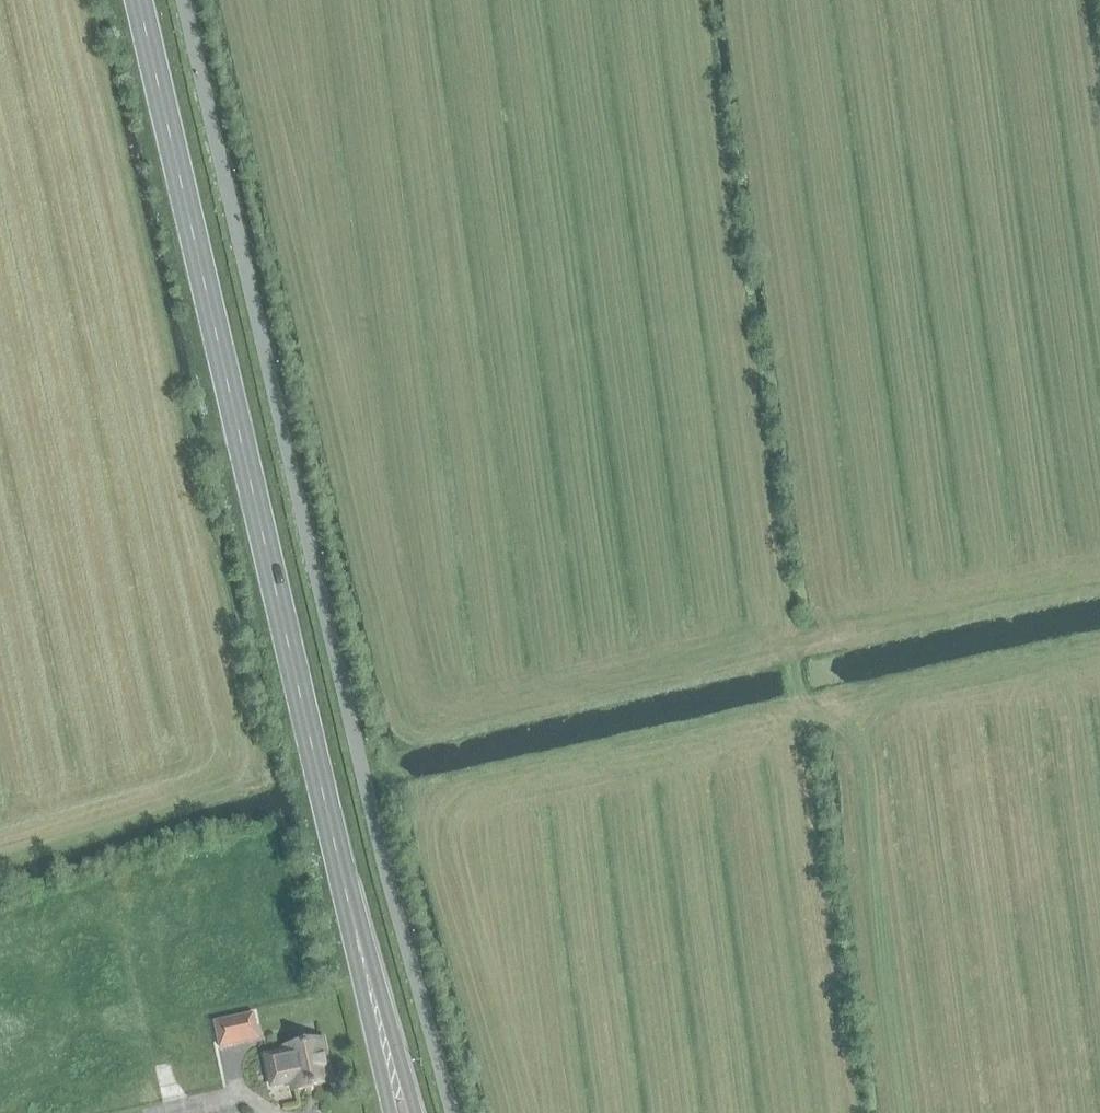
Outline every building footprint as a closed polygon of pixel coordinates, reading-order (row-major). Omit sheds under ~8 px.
[(213,1022),(219,1048),(259,1040),(253,1014),(213,1022)] [(322,1040),(261,1053),(269,1091),(293,1086),(295,1094),(332,1086),(322,1040)]
